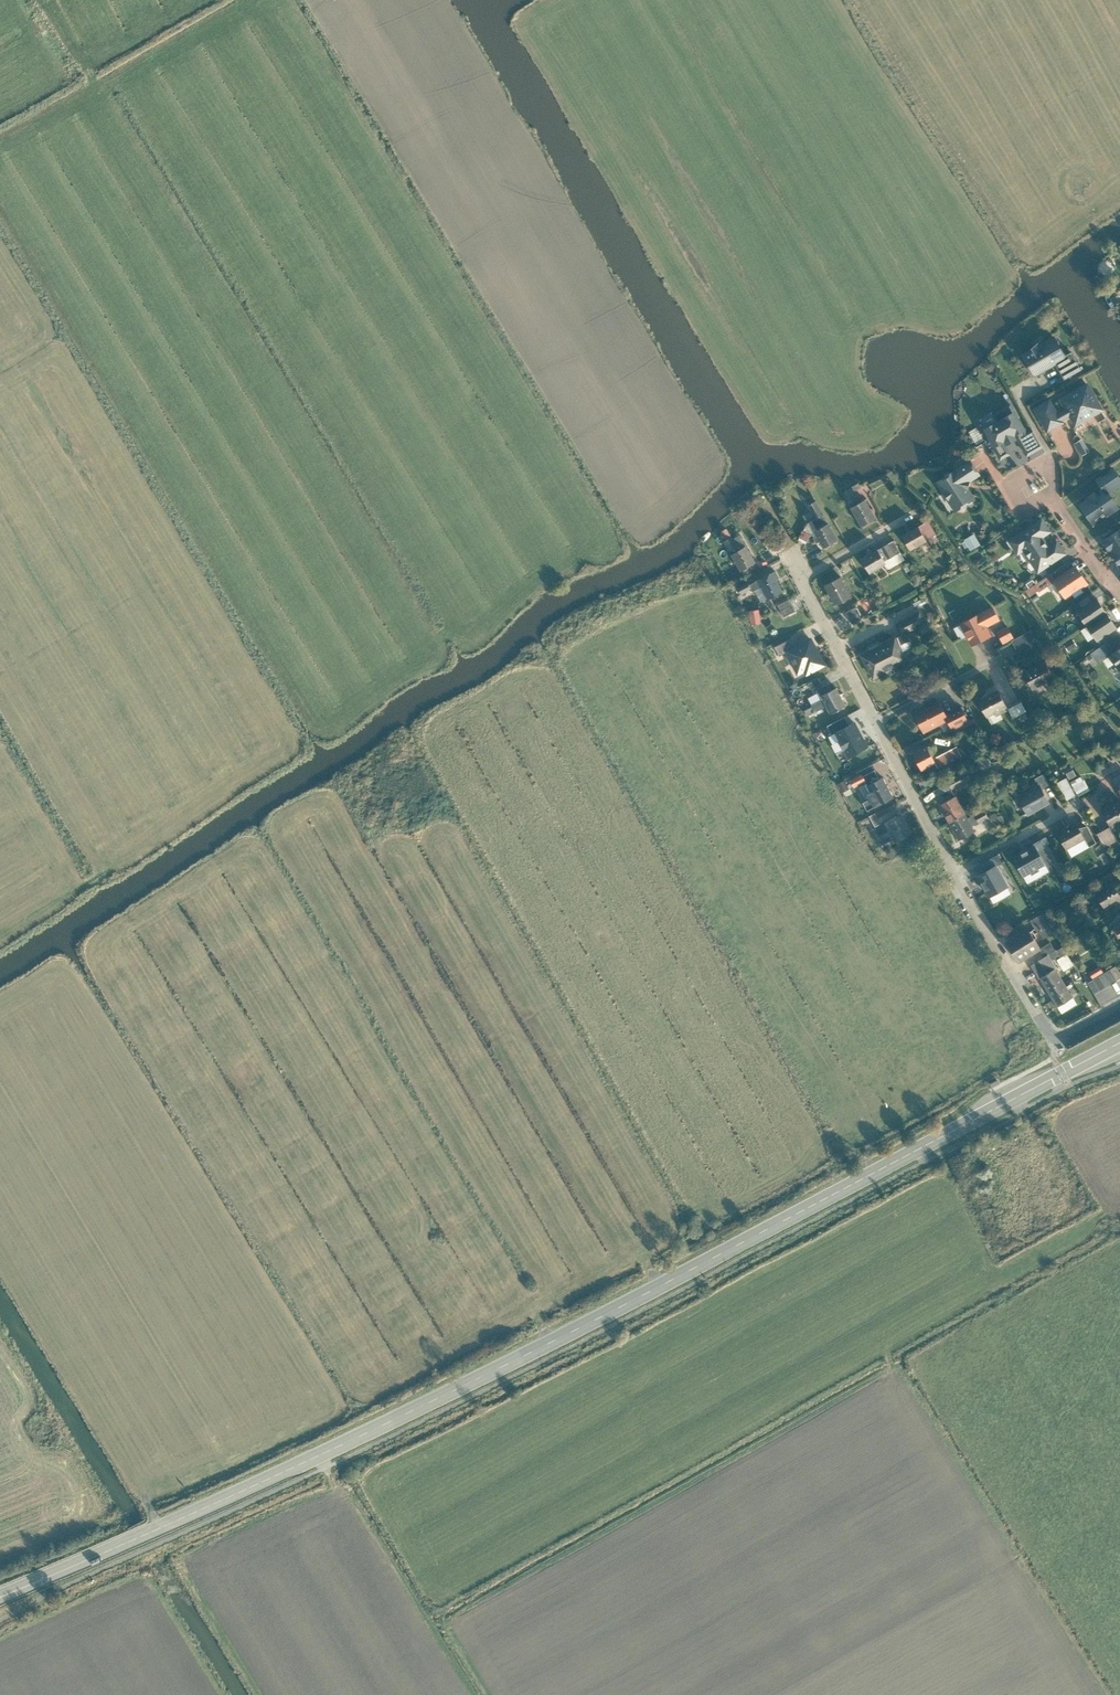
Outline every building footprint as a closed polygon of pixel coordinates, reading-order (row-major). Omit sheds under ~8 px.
[(1059,335),(1025,354),(1035,372),(1069,353),(1059,335)] [(1056,361),(1065,377),(1082,367),(1073,351),(1056,361)] [(1088,383),(1059,400),(1074,427),(1104,411),(1088,383)] [(1062,424),(1049,400),(1034,408),(1047,432),(1062,424)] [(996,422),(982,430),(1000,461),(1010,455),(1006,447),(1017,440),(1026,457),(1042,448),(1032,429),(1026,432),(1010,404),(991,414),(996,422)] [(1080,442),(1086,453),(1092,450),(1086,438),(1080,442)] [(969,461),(935,484),(954,513),(975,500),(966,485),(979,476),(969,461)] [(1078,503),(1097,527),(1119,511),(1107,495),(1119,486),(1119,484),(1111,471),(1083,492),(1087,496),(1078,503)] [(858,504),(849,489),(841,494),(850,509),(858,504)] [(876,520),(865,501),(850,510),(861,529),(876,520)] [(822,514),(815,502),(807,506),(810,512),(802,516),(807,523),(822,514)] [(1022,552),(1038,575),(1044,570),(1060,558),(1066,554),(1057,541),(1049,547),(1043,538),(1051,532),(1042,519),(1007,542),(1016,556),(1022,552)] [(928,522),(918,528),(925,540),(935,535),(928,522)] [(837,541),(827,525),(813,533),(823,549),(837,541)] [(918,528),(902,538),(909,550),(925,540),(918,528)] [(1110,555),(1119,549),(1119,529),(1101,542),(1110,555)] [(979,533),(964,538),(969,550),(983,545),(979,533)] [(730,539),(723,543),(740,572),(756,563),(746,546),(737,552),(730,539)] [(900,552),(894,541),(881,548),(887,559),(900,552)] [(1110,555),(1118,568),(1119,566),(1119,549),(1110,555)] [(877,551),(861,560),(869,574),(884,565),(877,551)] [(1060,558),(1044,570),(1049,576),(1065,564),(1060,558)] [(1088,586),(1076,568),(1053,583),(1065,601),(1088,586)] [(774,573),(757,581),(767,602),(784,594),(774,573)] [(1053,583),(1049,576),(1026,592),(1030,598),(1053,583)] [(842,577),(825,585),(835,606),(852,598),(842,577)] [(756,581),(749,585),(752,592),(760,588),(756,581)] [(747,582),(737,587),(741,595),(751,590),(747,582)] [(1080,609),(1090,623),(1109,609),(1100,595),(1080,609)] [(789,601),(778,606),(780,611),(791,606),(789,601)] [(962,621),(974,643),(994,633),(988,623),(1001,618),(993,605),(962,621)] [(791,606),(780,611),(782,615),(793,611),(791,606)] [(858,606),(846,612),(851,623),(863,617),(858,606)] [(1109,609),(1090,623),(1100,637),(1119,624),(1109,609)] [(920,610),(897,622),(902,632),(926,620),(920,610)] [(761,623),(759,611),(749,612),(751,624),(761,623)] [(1017,645),(1035,635),(1032,629),(1013,639),(1017,645)] [(908,631),(862,654),(875,678),(910,659),(901,643),(911,637),(908,631)] [(1035,635),(1017,645),(1021,652),(1039,642),(1035,635)] [(831,665),(817,636),(800,644),(797,636),(779,645),(783,654),(791,651),(802,674),(809,671),(810,674),(831,665)] [(1111,654),(1119,669),(1119,648),(1111,654)] [(1047,659),(1025,671),(1035,688),(1056,676),(1047,659)] [(819,677),(808,682),(810,688),(822,682),(819,677)] [(837,686),(822,694),(832,711),(847,703),(837,686)] [(802,698),(797,688),(792,690),(798,700),(802,698)] [(1001,689),(979,701),(988,716),(1010,704),(1001,689)] [(805,708),(808,714),(827,704),(823,697),(812,703),(812,704),(805,708)] [(942,700),(915,715),(924,731),(947,718),(953,728),(969,720),(961,705),(949,711),(942,700)] [(1029,716),(1021,701),(1014,705),(1022,720),(1029,716)] [(834,720),(824,726),(828,733),(838,727),(834,720)] [(856,720),(837,730),(848,750),(867,740),(856,720)] [(962,753),(958,744),(936,756),(941,765),(962,753)] [(929,745),(914,753),(922,768),(937,760),(929,745)] [(948,779),(952,787),(972,777),(968,768),(948,779)] [(1112,777),(1119,791),(1119,772),(1112,777)] [(863,773),(852,778),(855,785),(866,780),(863,773)] [(1064,785),(1071,799),(1091,789),(1084,775),(1064,785)] [(893,796),(883,776),(868,783),(871,789),(869,791),(872,796),(864,801),(868,809),(893,796)] [(841,782),(846,791),(853,787),(849,779),(841,782)] [(1018,795),(1028,813),(1050,800),(1040,783),(1018,795)] [(940,802),(950,820),(966,811),(957,793),(940,802)] [(1102,807),(1113,826),(1119,822),(1119,800),(1119,798),(1102,807)] [(997,801),(969,816),(974,825),(988,817),(986,813),(999,805),(997,801)] [(966,811),(950,820),(960,838),(976,829),(974,825),(969,816),(966,811)] [(904,814),(889,822),(895,833),(898,839),(913,831),(904,814)] [(1002,814),(991,820),(994,826),(1005,819),(1002,814)] [(1075,821),(1057,831),(1067,848),(1085,837),(1075,821)] [(1087,825),(1080,826),(1090,844),(1096,841),(1087,825)] [(1109,826),(1097,832),(1103,845),(1116,839),(1109,826)] [(884,845),(898,839),(895,833),(877,842),(880,848),(884,845)] [(1035,846),(1013,858),(1024,878),(1046,865),(1035,846)] [(996,863),(976,874),(988,896),(1008,885),(996,863)] [(1095,892),(1105,908),(1119,899),(1119,893),(1113,882),(1095,892)] [(1041,913),(1029,920),(1036,931),(1048,924),(1041,913)] [(1040,947),(1027,925),(1004,939),(1017,960),(1040,947)] [(1053,948),(1049,941),(1041,946),(1044,953),(1053,948)] [(1071,952),(1059,956),(1064,969),(1075,965),(1071,952)] [(1032,964),(1040,977),(1055,967),(1047,954),(1032,964)] [(1088,982),(1095,992),(1119,975),(1119,974),(1114,965),(1088,982)] [(1099,965),(1089,971),(1093,978),(1103,972),(1099,965)] [(1055,967),(1040,977),(1057,1004),(1073,994),(1055,967)]
